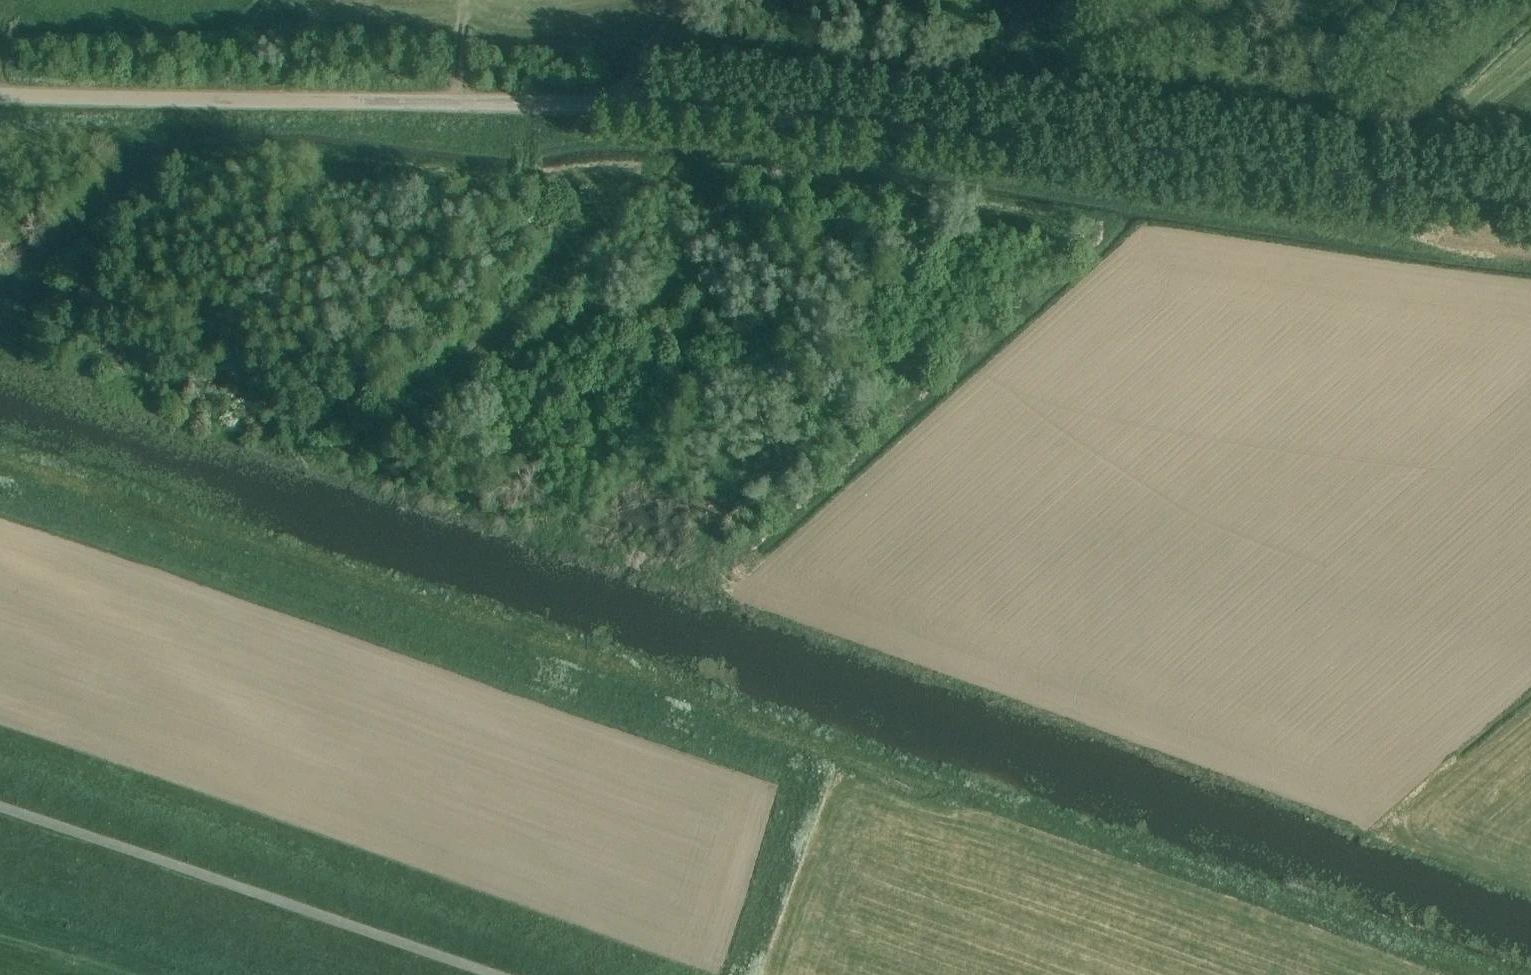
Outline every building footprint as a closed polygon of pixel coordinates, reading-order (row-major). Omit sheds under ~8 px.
[(792,10),(819,14),(821,0),(794,0),(792,10)]
